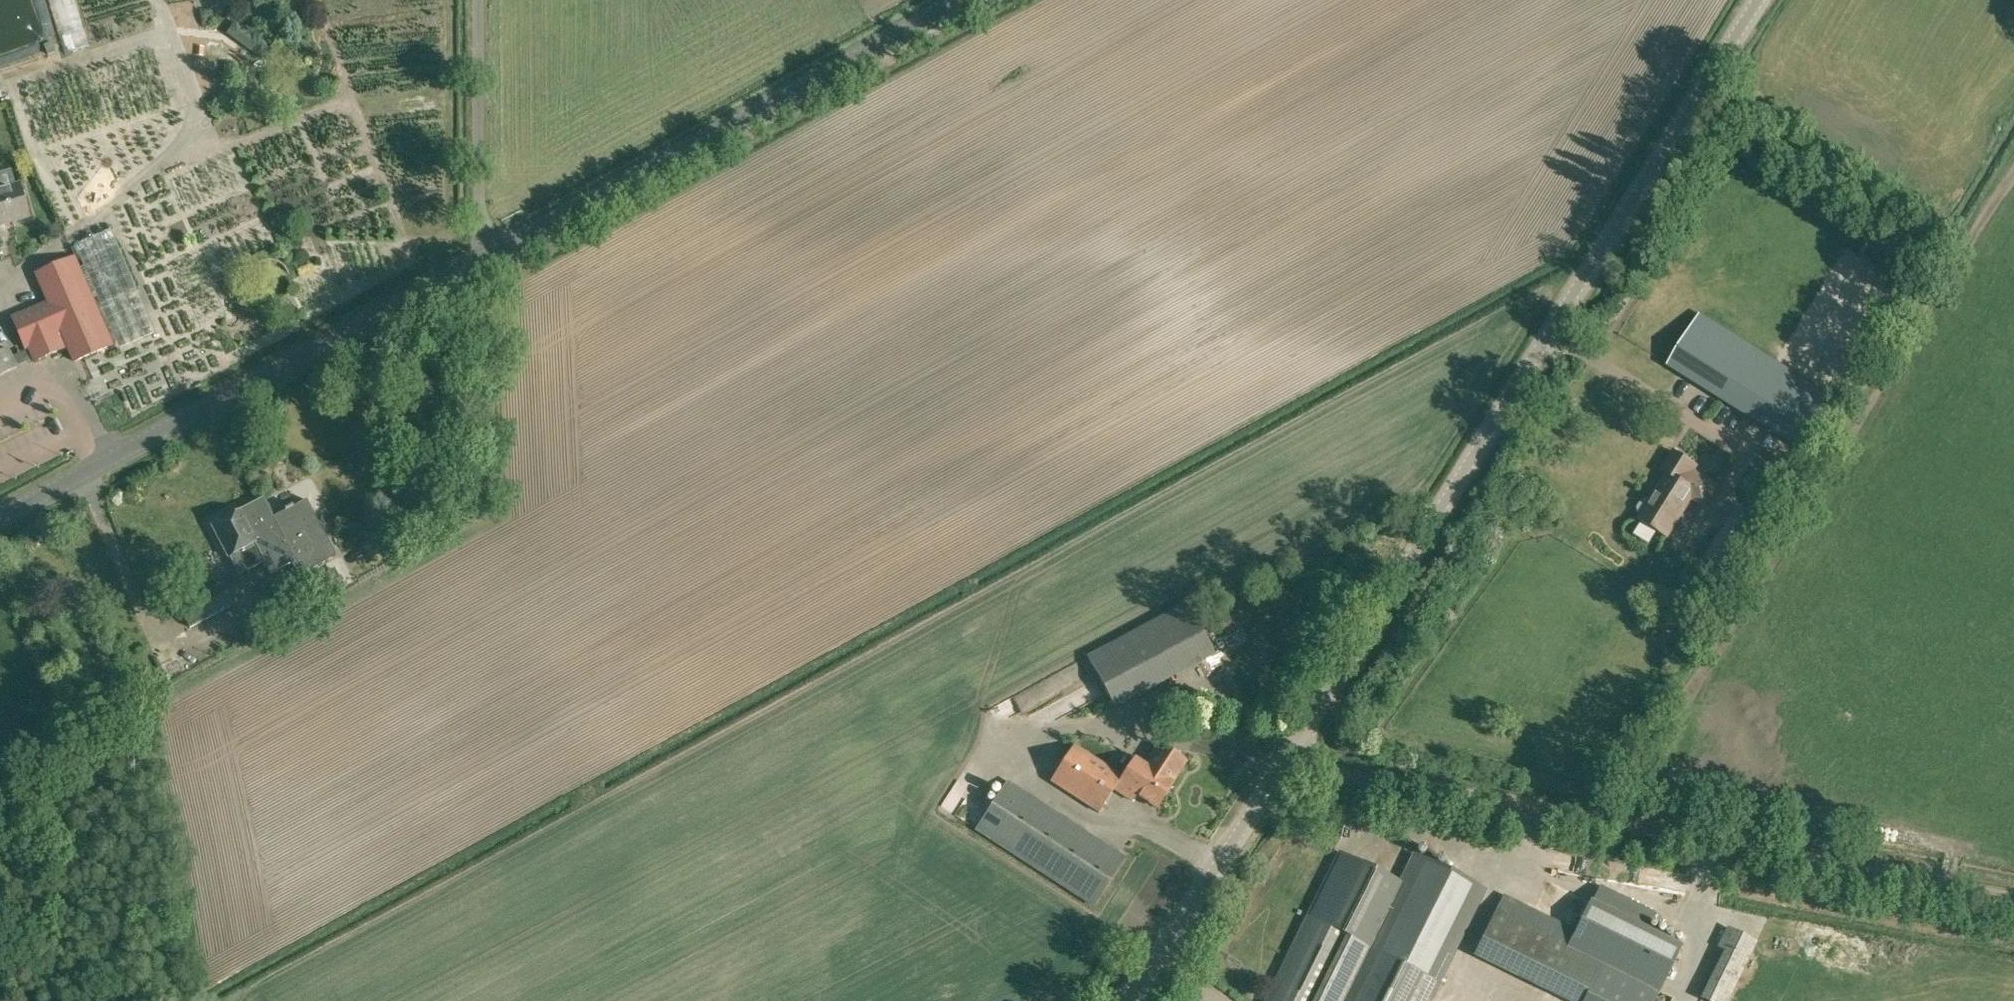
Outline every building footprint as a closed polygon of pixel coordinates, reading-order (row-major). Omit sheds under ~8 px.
[(29,215),(20,184),(0,189),(0,224),(29,215)] [(159,338),(138,289),(114,233),(74,250),(76,255),(37,272),(50,302),(13,317),(26,347),(30,345),(36,360),(65,347),(60,335),(64,333),(76,361),(114,344),(119,355),(159,338)] [(1820,400),(1662,303),(1636,345),(1794,442),(1820,400)] [(17,365),(8,347),(0,351),(0,374),(17,365)] [(1662,470),(1667,473),(1650,500),(1648,499),(1643,500),(1638,508),(1640,512),(1642,514),(1639,518),(1668,536),(1692,496),(1704,504),(1716,485),(1693,470),(1696,465),(1674,451),(1662,470)] [(1739,509),(1766,528),(1776,513),(1749,494),(1739,509)] [(272,517),(273,517),(263,498),(238,512),(213,525),(240,576),(264,561),(270,574),(292,562),(291,562),(296,560),(285,539),(283,540),(272,517)] [(306,499),(273,517),(272,517),(283,540),(285,539),(296,560),(291,562),(292,562),(298,575),(336,556),(306,499)] [(232,605),(221,583),(178,606),(190,627),(232,605)] [(1196,616),(1189,603),(1090,655),(1096,668),(1116,706),(1216,654),(1196,616)] [(1075,744),(1052,779),(1099,810),(1114,787),(1132,799),(1136,793),(1157,807),(1173,783),(1172,782),(1187,760),(1160,743),(1146,764),(1136,758),(1124,776),(1075,744)] [(976,826),(1092,904),(1124,856),(1008,779),(976,826)] [(1343,995),(1329,988),(1354,938),(1385,875),(1340,852),(1308,916),(1266,1000),(1430,1000),(1440,981),(1485,890),(1413,854),(1368,945),(1343,995)] [(1681,946),(1590,901),(1568,946),(1496,911),(1475,955),(1546,990),(1568,1000),(1654,1000),(1681,946)]
